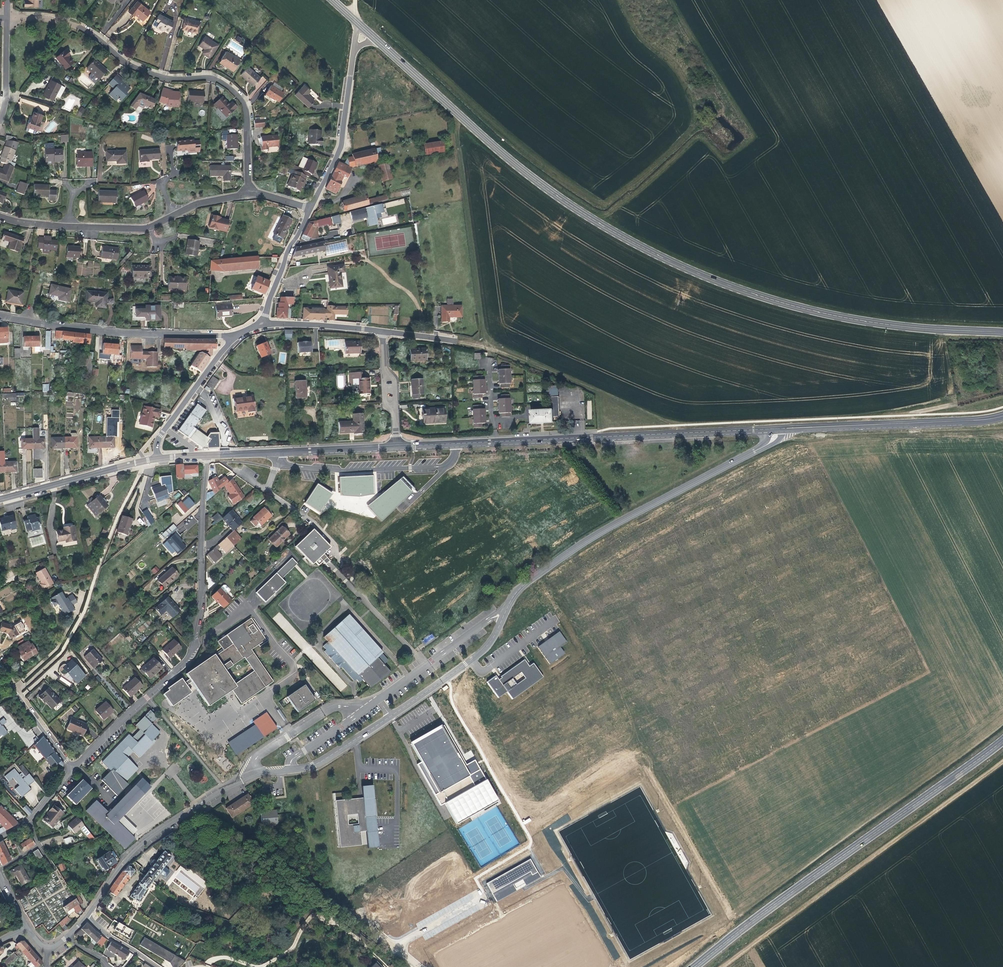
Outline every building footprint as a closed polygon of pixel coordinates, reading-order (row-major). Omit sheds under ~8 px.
[(137,17),(142,21),(150,11),(137,1),(129,12),(133,16),(135,14),(138,16),(137,17)] [(168,31),(173,22),(159,14),(155,21),(159,22),(156,27),(162,31),(163,29),(168,31)] [(182,29),(197,33),(200,22),(185,18),(182,29)] [(218,45),(204,36),(199,45),(204,49),(206,50),(204,54),(210,58),(218,45)] [(64,68),(71,61),(65,55),(67,53),(62,49),(53,58),(64,68)] [(226,52),(220,60),(229,66),(228,68),(233,71),(240,60),(226,52)] [(106,71),(94,60),(87,69),(92,73),(89,77),(93,80),(96,77),(99,80),(106,71)] [(248,67),(240,75),(253,86),(260,78),(248,67)] [(122,80),(117,74),(108,84),(114,89),(112,91),(114,92),(110,96),(116,101),(118,99),(120,102),(125,97),(123,94),(124,92),(126,93),(130,89),(121,81),(122,80)] [(61,85),(51,80),(48,85),(47,87),(46,90),(46,89),(42,96),(53,101),(61,85)] [(283,93),(271,85),(266,94),(270,97),(271,97),(278,101),(283,93)] [(310,91),(304,85),(295,95),(308,107),(314,101),(307,94),(310,91)] [(179,92),(174,92),(172,92),(172,91),(170,90),(162,89),(159,102),(167,104),(167,106),(179,107),(179,92)] [(203,103),(204,92),(188,91),(188,102),(203,103)] [(147,96),(139,93),(130,106),(131,107),(135,110),(138,106),(144,108),(145,106),(151,109),(155,100),(151,98),(152,97),(149,95),(147,96)] [(226,117),(235,109),(231,104),(229,105),(222,97),(215,104),(226,117)] [(37,131),(42,115),(34,112),(32,119),(29,118),(25,131),(35,134),(36,130),(37,131)] [(264,119),(254,120),(254,128),(264,127),(264,119)] [(53,121),(45,129),(48,133),(57,125),(53,121)] [(321,131),(310,130),(308,144),(322,145),(322,139),(320,139),(321,131)] [(237,149),(237,144),(236,144),(235,135),(234,135),(227,135),(227,136),(222,136),(222,140),(227,140),(227,149),(237,149)] [(277,136),(260,137),(262,151),(268,150),(267,147),(278,146),(277,136)] [(176,142),(177,149),(186,148),(186,146),(187,146),(188,148),(188,153),(197,152),(197,151),(199,151),(199,142),(193,142),(193,140),(176,142)] [(444,141),(424,145),(426,154),(446,150),(444,141)] [(0,159),(0,162),(5,164),(13,167),(15,164),(10,162),(17,144),(7,142),(0,159)] [(44,145),(45,161),(54,160),(54,162),(61,161),(61,156),(61,150),(54,151),(53,144),(44,145)] [(344,165),(339,162),(325,189),(335,194),(341,182),(340,182),(343,176),(346,178),(350,170),(350,168),(374,162),(374,165),(378,165),(377,161),(377,160),(375,153),(380,152),(379,148),(374,149),(352,154),(352,157),(347,158),(347,159),(344,165)] [(159,159),(159,149),(139,151),(140,162),(148,162),(148,160),(159,159)] [(116,164),(126,164),(126,151),(106,152),(106,161),(116,161),(116,164)] [(77,153),(77,165),(91,165),(91,153),(77,153)] [(306,176),(309,177),(310,174),(311,174),(317,163),(304,158),(304,157),(303,156),(302,157),(301,158),(302,159),(298,167),(295,165),(293,170),(306,176)] [(378,166),(382,181),(392,179),(388,163),(378,166)] [(8,182),(13,167),(5,164),(3,170),(0,169),(0,179),(8,182)] [(230,166),(210,166),(210,176),(223,176),(223,181),(230,181),(230,166)] [(293,170),(291,169),(290,172),(293,173),(293,174),(290,181),(291,181),(288,187),(299,192),(301,187),(302,185),(303,185),(306,181),(304,180),(306,176),(293,170)] [(24,195),(27,186),(20,183),(16,192),(24,195)] [(49,186),(34,185),(33,196),(48,196),(48,201),(56,201),(56,191),(49,190),(49,186)] [(98,191),(98,202),(116,203),(117,192),(98,191)] [(143,191),(130,198),(135,207),(148,200),(143,191)] [(366,197),(342,203),(344,211),(387,200),(386,197),(381,198),(381,197),(366,200),(366,197)] [(375,214),(382,212),(380,204),(350,212),(352,221),(367,218),(369,226),(377,224),(375,214)] [(281,239),(291,221),(282,216),(284,213),(278,209),(275,215),(281,218),(278,224),(279,225),(274,235),(281,239)] [(331,217),(333,225),(341,222),(339,214),(331,217)] [(208,227),(225,232),(228,222),(219,219),(217,219),(217,217),(211,215),(208,227)] [(316,221),(309,222),(301,238),(306,241),(308,240),(315,227),(317,227),(328,224),(328,226),(332,225),(330,217),(316,221)] [(3,232),(0,239),(9,243),(7,249),(17,253),(22,239),(3,232)] [(55,250),(56,241),(43,240),(43,238),(37,237),(36,248),(41,249),(48,250),(55,250)] [(186,240),(183,255),(194,257),(197,242),(186,240)] [(345,241),(324,245),(325,250),(326,256),(347,251),(345,241)] [(324,245),(323,242),(296,247),(292,257),(325,250),(324,245)] [(67,246),(66,257),(78,258),(79,247),(67,246)] [(102,247),(102,258),(118,259),(118,248),(102,247)] [(209,261),(208,270),(221,271),(221,270),(256,267),(256,257),(209,261)] [(76,270),(77,275),(81,276),(98,275),(100,269),(99,263),(90,261),(88,261),(87,265),(79,263),(78,264),(76,270)] [(132,266),(131,277),(147,277),(148,265),(142,265),(142,266),(132,266)] [(343,266),(328,268),(329,275),(329,276),(330,276),(330,280),(329,281),(330,288),(341,286),(340,272),(344,272),(343,266)] [(168,277),(168,289),(185,290),(185,279),(177,279),(177,278),(168,277)] [(262,295),(268,282),(265,281),(256,277),(250,290),(262,295)] [(67,302),(69,290),(50,285),(48,294),(58,297),(57,299),(67,302)] [(6,290),(4,300),(15,302),(15,303),(19,304),(21,293),(6,290)] [(106,292),(85,291),(84,303),(94,304),(94,308),(104,309),(106,292)] [(277,308),(276,318),(286,318),(287,309),(286,309),(286,304),(293,304),(293,298),(280,297),(279,303),(278,303),(278,308),(277,308)] [(131,307),(131,320),(158,320),(158,306),(131,307)] [(230,306),(214,307),(215,318),(221,318),(221,316),(231,316),(230,306)] [(334,321),(334,314),(334,306),(327,306),(327,310),(324,310),(324,309),(311,308),(311,310),(308,310),(306,308),(303,308),(302,319),(323,320),(324,317),(329,317),(329,321),(334,321)] [(334,306),(334,314),(341,314),(341,309),(347,309),(347,306),(334,306)] [(441,306),(441,322),(449,322),(449,317),(461,317),(461,306),(441,306)] [(58,332),(55,331),(54,339),(71,341),(72,333),(58,332)] [(72,333),(71,341),(71,342),(88,344),(89,335),(72,333)] [(31,347),(31,337),(23,337),(23,350),(27,350),(27,347),(31,347)] [(215,341),(163,339),(163,348),(196,349),(204,349),(204,353),(202,354),(200,356),(197,354),(195,354),(192,361),(202,368),(211,355),(211,349),(215,349),(215,341)] [(323,348),(342,348),(341,343),(341,340),(323,342),(323,348)] [(270,353),(266,343),(256,347),(261,357),(270,353)] [(341,343),(342,348),(342,354),(357,353),(356,343),(341,343)] [(118,346),(110,345),(102,345),(101,354),(102,354),(101,358),(106,358),(106,355),(109,355),(117,356),(118,346)] [(297,356),(311,355),(310,345),(305,346),(305,345),(300,346),(296,346),(297,356)] [(141,346),(130,346),(130,358),(147,359),(146,367),(157,367),(158,352),(141,352),(141,346)] [(425,349),(410,350),(410,361),(426,360),(425,349)] [(509,362),(500,362),(500,366),(499,366),(500,380),(501,380),(501,384),(510,384),(510,380),(511,380),(509,362)] [(363,379),(362,372),(348,372),(348,385),(358,385),(358,394),(369,394),(367,379),(363,379)] [(480,372),(473,372),(474,393),(481,393),(481,389),(485,388),(484,376),(481,376),(480,372)] [(345,387),(345,375),(337,375),(338,388),(345,387)] [(211,377),(204,385),(211,390),(217,382),(211,377)] [(410,387),(411,398),(411,400),(418,399),(418,395),(422,395),(421,380),(410,381),(410,387)] [(551,406),(533,407),(534,419),(555,418),(555,413),(561,413),(559,382),(550,382),(551,406)] [(305,383),(294,383),(295,400),(305,400),(305,383)] [(509,391),(502,391),(502,395),(498,395),(499,410),(502,409),(503,414),(511,413),(509,391)] [(254,416),(252,398),(232,400),(233,408),(234,408),(235,413),(246,412),(246,416),(254,416)] [(483,401),(474,401),(474,405),(473,405),(473,420),(474,420),(474,424),(483,424),(483,419),(485,419),(484,405),(483,405),(483,401)] [(201,447),(206,447),(206,443),(209,439),(191,428),(203,411),(194,404),(175,430),(185,437),(185,436),(201,447)] [(430,421),(445,421),(444,409),(422,410),(422,414),(420,414),(420,418),(422,418),(423,425),(430,425),(430,421)] [(159,415),(143,411),(139,427),(151,430),(154,419),(158,420),(159,415)] [(363,434),(362,414),(353,415),(353,422),(338,422),(338,432),(354,432),(354,434),(363,434)] [(38,429),(32,429),(32,440),(32,449),(44,449),(43,440),(38,440),(38,432),(38,429)] [(113,438),(100,439),(100,448),(113,448),(113,438)] [(63,449),(63,439),(50,440),(51,449),(63,449)] [(76,439),(63,439),(63,449),(76,449),(76,439)] [(100,448),(100,439),(88,439),(88,449),(100,448)] [(32,449),(32,440),(20,440),(20,450),(32,449)] [(3,463),(3,473),(15,472),(15,463),(3,463)] [(174,477),(176,477),(182,477),(182,474),(191,474),(191,476),(197,475),(197,466),(181,466),(181,464),(174,464),(174,465),(174,477)] [(171,491),(170,475),(159,477),(160,485),(151,489),(156,502),(168,497),(167,493),(171,491)] [(209,490),(204,495),(203,503),(212,495),(211,492),(218,488),(212,476),(208,478),(210,481),(206,483),(209,490)] [(374,495),(373,476),(338,478),(339,495),(340,497),(359,498),(374,495)] [(240,497),(229,480),(223,485),(228,493),(224,496),(230,505),(240,497)] [(381,522),(411,492),(399,480),(364,505),(369,509),(381,522)] [(329,493),(317,485),(305,504),(320,514),(323,509),(324,507),(332,495),(329,493)] [(245,499),(250,503),(255,497),(250,493),(245,499)] [(99,497),(93,502),(90,504),(86,507),(95,518),(107,509),(104,505),(106,504),(104,500),(102,501),(99,497)] [(180,501),(176,505),(182,514),(193,506),(188,499),(181,503),(180,501)] [(151,520),(155,518),(149,506),(145,509),(151,520)] [(232,531),(240,524),(236,520),(237,519),(230,510),(222,517),(219,518),(231,532),(232,531)] [(256,525),(259,527),(270,518),(262,510),(255,517),(254,516),(252,519),(252,520),(249,523),(253,527),(256,525)] [(219,518),(222,517),(217,511),(211,515),(216,522),(219,518)] [(133,518),(123,515),(118,531),(128,535),(133,518)] [(9,529),(9,530),(15,529),(11,516),(0,519),(0,530),(9,527),(9,529)] [(36,524),(39,523),(37,518),(35,518),(34,516),(26,518),(27,521),(22,522),(25,532),(30,531),(30,532),(38,530),(36,526),(36,524)] [(163,540),(177,527),(173,523),(160,536),(163,540)] [(64,541),(65,543),(75,541),(73,526),(64,528),(65,530),(62,530),(55,531),(57,542),(64,541)] [(289,534),(288,534),(282,527),(269,539),(275,546),(276,547),(280,544),(290,535),(289,534)] [(330,546),(313,528),(293,546),(312,564),(316,561),(318,564),(327,556),(323,552),(330,546)] [(240,540),(232,531),(231,532),(224,538),(232,547),(240,540)] [(178,537),(175,534),(162,545),(171,555),(174,552),(177,555),(185,547),(180,543),(176,538),(178,537)] [(44,536),(30,537),(31,546),(45,544),(44,536)] [(225,554),(232,547),(224,538),(216,545),(225,554)] [(212,549),(205,555),(214,564),(220,558),(212,549)] [(281,578),(291,568),(297,563),(291,557),(286,562),(255,591),(265,601),(285,582),(281,578)] [(42,590),(53,585),(44,569),(36,573),(41,584),(40,586),(42,590)] [(173,574),(174,572),(171,569),(157,581),(160,585),(162,584),(165,587),(171,582),(170,580),(175,576),(173,574)] [(214,604),(221,612),(229,604),(222,596),(225,594),(225,591),(223,588),(220,588),(208,599),(213,605),(214,604)] [(58,613),(61,617),(71,612),(70,609),(72,608),(71,606),(76,603),(72,596),(64,600),(60,593),(51,599),(52,602),(51,603),(53,607),(56,605),(60,612),(58,613)] [(165,610),(172,618),(179,612),(166,598),(154,610),(159,615),(165,610)] [(171,619),(172,618),(165,610),(159,615),(160,616),(165,612),(171,619)] [(381,676),(391,670),(384,663),(387,659),(382,652),(382,651),(347,616),(323,640),(327,644),(323,649),(325,651),(323,653),(339,670),(342,668),(355,682),(357,680),(361,677),(363,680),(368,685),(381,676)] [(1,622),(0,627),(0,631),(7,634),(10,639),(18,634),(13,626),(1,622)] [(177,681),(163,690),(164,692),(159,695),(168,709),(187,696),(183,690),(188,686),(204,711),(228,695),(238,709),(270,688),(248,654),(263,644),(260,640),(262,639),(260,636),(259,637),(248,622),(214,644),(221,654),(211,660),(210,659),(182,676),(185,681),(180,685),(177,681)] [(540,647),(552,663),(565,653),(561,647),(567,642),(561,633),(548,642),(547,641),(540,647)] [(425,644),(434,638),(432,634),(422,640),(425,644)] [(173,640),(161,651),(168,658),(180,648),(173,640)] [(27,641),(18,646),(20,650),(18,651),(17,652),(22,661),(36,653),(30,644),(29,645),(27,641)] [(83,658),(87,662),(88,660),(95,668),(102,662),(92,650),(83,658)] [(148,679),(161,668),(153,658),(140,669),(148,679)] [(545,677),(535,663),(531,666),(526,659),(502,676),(503,677),(500,679),(497,675),(488,682),(500,698),(509,691),(514,699),(545,677)] [(65,675),(67,673),(76,682),(84,675),(71,662),(66,666),(65,665),(63,665),(61,665),(59,668),(59,669),(58,671),(60,674),(61,674),(63,675),(65,675)] [(371,688),(393,672),(391,670),(381,676),(368,685),(371,688)] [(337,675),(330,681),(340,692),(347,685),(337,675)] [(133,677),(120,688),(128,697),(141,687),(133,677)] [(305,685),(287,697),(297,712),(315,700),(305,685)] [(50,709),(58,702),(46,689),(37,697),(42,703),(44,702),(50,709)] [(101,720),(112,711),(104,702),(94,711),(101,720)] [(141,734),(136,739),(146,751),(155,743),(153,741),(159,735),(150,727),(157,720),(148,712),(134,728),(139,732),(141,734)] [(65,729),(71,732),(72,730),(82,734),(86,725),(70,719),(65,729)] [(251,730),(259,743),(273,734),(267,725),(263,727),(259,721),(249,727),(251,730)] [(443,726),(412,743),(423,762),(418,764),(442,805),(446,803),(458,824),(499,800),(479,766),(471,771),(467,764),(445,725),(443,726)] [(231,760),(259,743),(251,730),(223,747),(231,760)] [(133,739),(131,738),(128,735),(101,763),(109,771),(112,773),(102,780),(114,793),(113,793),(116,796),(127,785),(124,782),(136,769),(125,758),(132,752),(138,758),(146,751),(136,739),(134,737),(133,739)] [(58,767),(62,768),(62,764),(42,736),(37,741),(35,743),(32,745),(50,768),(56,764),(58,767)] [(476,760),(467,764),(471,771),(479,766),(476,760)] [(17,765),(15,766),(23,776),(26,773),(20,765),(18,767),(17,765)] [(26,786),(33,781),(27,774),(21,779),(12,769),(3,776),(7,781),(12,778),(18,785),(13,789),(19,796),(26,791),(27,792),(29,789),(26,786)] [(112,773),(109,771),(100,781),(113,793),(114,793),(102,780),(112,773)] [(107,813),(94,801),(84,811),(106,832),(116,822),(120,817),(149,787),(141,778),(107,813)] [(74,805),(90,788),(81,780),(78,783),(80,784),(78,786),(76,785),(69,792),(71,793),(69,795),(67,794),(65,796),(74,805)] [(362,831),(368,830),(369,847),(380,846),(378,826),(377,814),(374,784),(363,785),(363,790),(364,797),(362,797),(337,800),(342,847),(363,845),(362,831)] [(227,808),(233,817),(254,803),(248,794),(227,808)] [(49,810),(46,813),(41,817),(49,825),(62,812),(53,803),(48,808),(49,810)] [(27,815),(31,811),(25,805),(21,808),(27,815)] [(17,823),(4,811),(5,810),(3,808),(2,809),(0,807),(0,824),(3,827),(0,829),(0,833),(11,826),(17,823)] [(261,812),(263,827),(279,826),(277,811),(261,812)] [(135,832),(120,817),(116,822),(120,826),(131,836),(135,832)] [(93,839),(76,818),(66,826),(67,827),(66,829),(68,832),(70,830),(73,834),(79,829),(89,840),(93,839)] [(116,822),(106,832),(111,837),(120,826),(116,822)] [(134,839),(131,836),(120,826),(111,837),(124,849),(134,839)] [(13,843),(18,855),(34,844),(30,838),(19,845),(16,841),(13,843)] [(1,841),(0,842),(0,865),(10,860),(1,841)] [(37,858),(42,855),(37,849),(32,852),(37,858)] [(144,877),(151,882),(169,858),(168,857),(170,855),(165,851),(163,853),(162,852),(144,877)] [(101,871),(114,862),(108,852),(95,860),(101,871)] [(541,877),(531,859),(487,883),(498,902),(541,877)] [(14,874),(21,885),(28,881),(19,864),(7,870),(10,876),(14,874)] [(134,872),(127,866),(120,873),(110,887),(107,892),(114,897),(120,888),(134,872)] [(182,869),(176,878),(189,888),(187,891),(193,895),(195,893),(198,896),(206,886),(203,884),(204,882),(200,878),(198,882),(182,869)] [(144,890),(151,882),(144,877),(143,876),(137,884),(138,885),(126,900),(134,905),(137,902),(145,890),(144,890)] [(78,905),(74,899),(71,901),(62,907),(65,912),(68,909),(72,907),(73,909),(75,912),(80,909),(78,905)] [(68,909),(65,912),(67,915),(73,909),(72,907),(68,909)] [(59,923),(64,931),(68,930),(65,925),(69,920),(66,917),(59,923)] [(119,922),(114,930),(129,938),(134,931),(119,922)] [(74,933),(73,935),(75,935),(82,931),(95,943),(101,935),(95,932),(85,923),(80,929),(74,933)] [(184,960),(144,937),(140,945),(173,964),(172,966),(179,966),(184,960)] [(41,963),(22,941),(18,942),(16,944),(16,945),(17,947),(35,966),(36,966),(41,963)] [(110,943),(108,941),(105,948),(122,958),(126,952),(110,943)] [(83,942),(81,945),(90,950),(93,946),(89,943),(88,944),(83,942)] [(4,961),(7,965),(17,956),(13,952),(4,961)]
